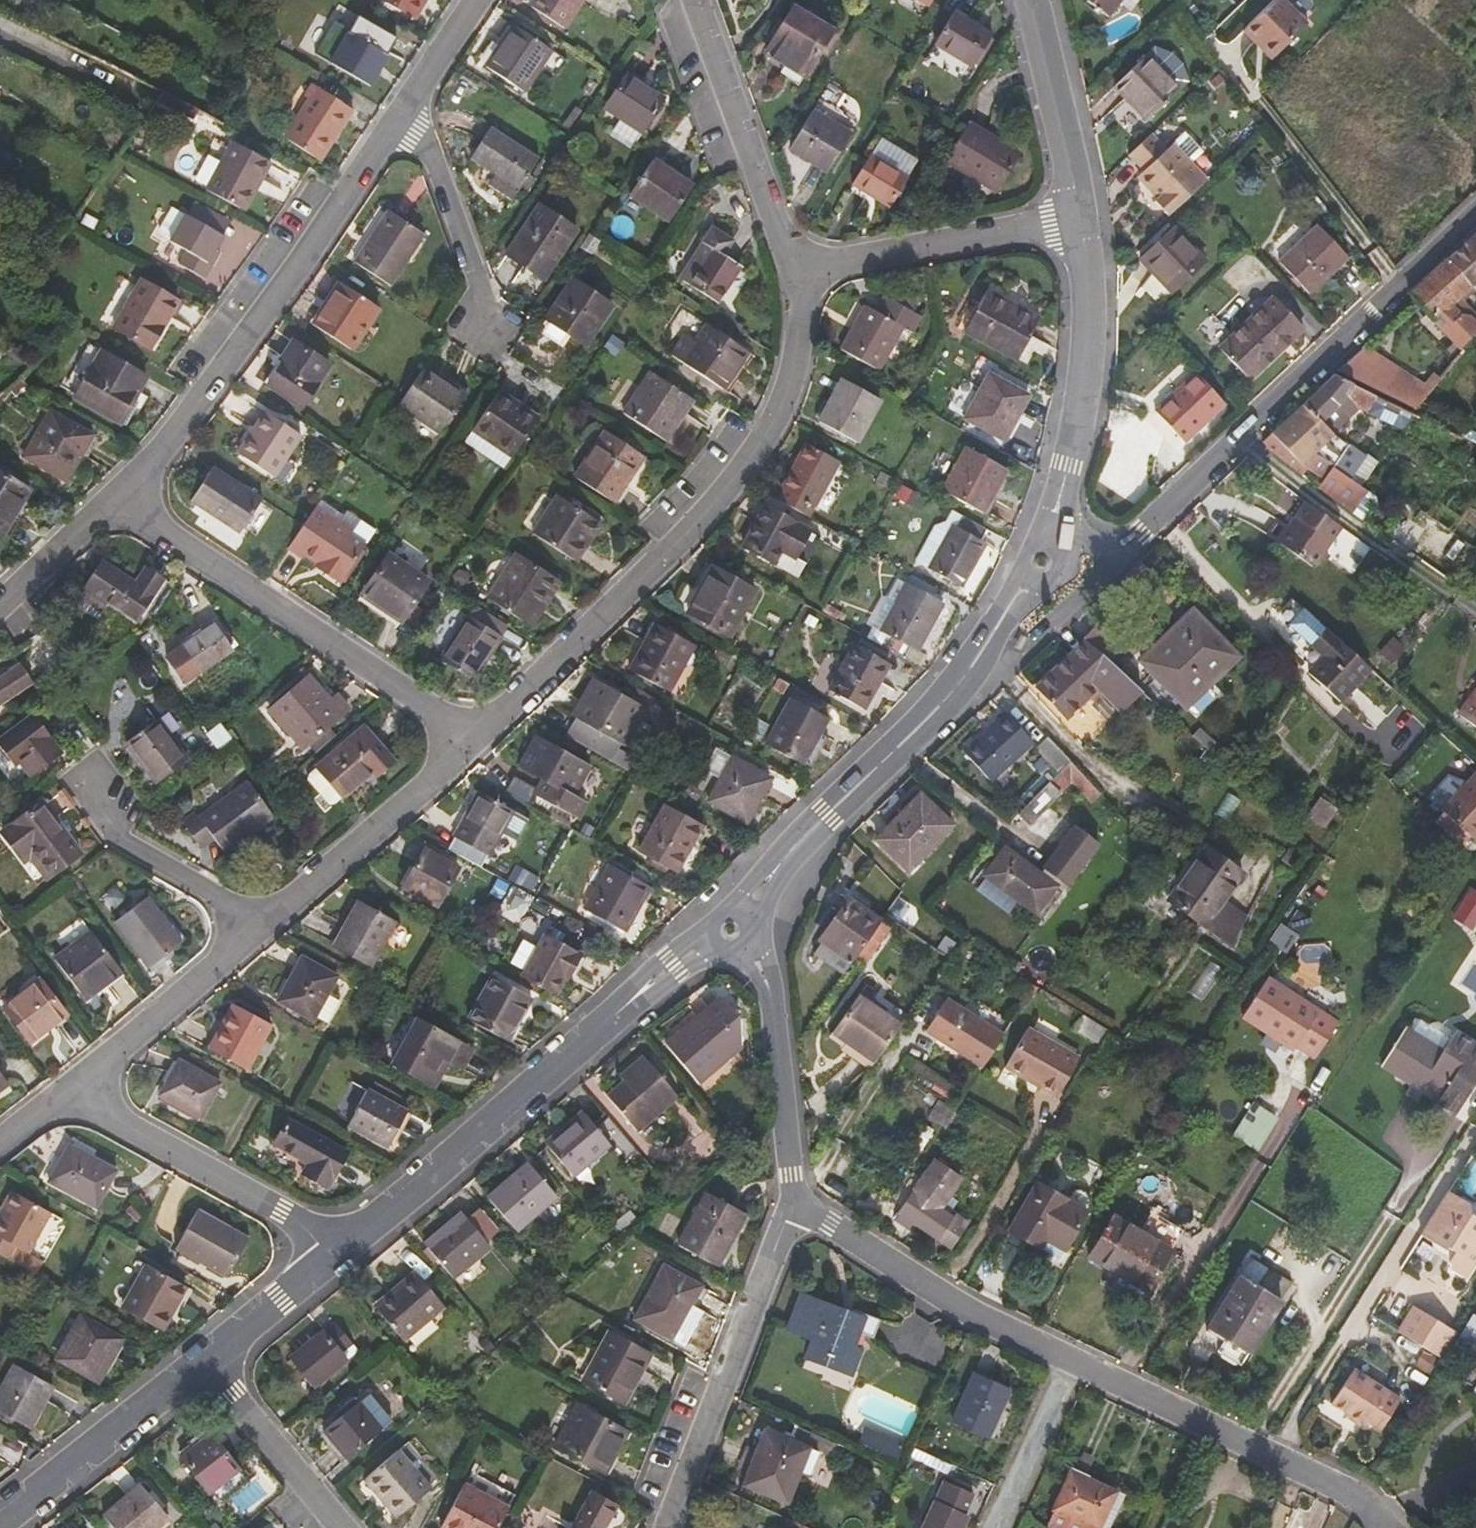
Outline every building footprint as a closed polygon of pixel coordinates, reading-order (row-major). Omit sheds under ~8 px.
[(414,19),(425,0),(381,0),(414,19)] [(583,0),(532,0),(529,5),(532,6),(540,12),(565,28),(583,0)] [(1086,0),(1109,17),(1120,3),(1122,0),(1086,0)] [(1120,3),(1132,11),(1141,0),(1122,0),(1120,3)] [(1308,23),(1285,0),(1274,0),(1242,30),(1271,60),(1308,23)] [(540,12),(532,6),(528,13),(536,18),(540,12)] [(805,76),(833,30),(793,6),(765,52),(805,76)] [(972,67),(993,34),(954,11),(934,44),(972,67)] [(398,38),(358,15),(330,63),(370,86),(398,38)] [(552,49),(514,24),(486,67),(524,92),(540,67),(552,49)] [(269,33),(266,39),(274,43),(278,37),(269,33)] [(264,42),(260,51),(266,55),(271,45),(274,43),(266,39),(264,42)] [(1148,120),(1188,81),(1182,64),(1171,53),(1154,47),(1114,85),(1148,120)] [(554,77),(566,59),(552,49),(540,67),(554,77)] [(643,132),(665,97),(627,73),(605,107),(643,132)] [(320,161),(354,110),(312,83),(304,96),(309,99),(284,137),(320,161)] [(827,173),(852,133),(813,109),(789,149),(827,173)] [(1019,158),(987,139),(990,134),(969,121),(945,160),(997,193),(1019,158)] [(519,190),(539,158),(491,127),(469,159),(494,175),(519,190)] [(1184,132),(1168,148),(1152,132),(1131,152),(1146,169),(1143,172),(1143,179),(1151,187),(1158,187),(1164,193),(1157,199),(1171,214),(1195,191),(1209,178),(1195,163),(1205,154),(1184,132)] [(882,138),(871,155),(908,177),(918,160),(882,138)] [(245,210),(271,162),(232,141),(206,189),(245,210)] [(889,207),(908,177),(871,155),(853,185),(889,207)] [(670,221),(693,186),(653,159),(630,193),(670,221)] [(519,190),(494,175),(487,184),(512,201),(519,190)] [(551,270),(577,229),(539,204),(506,253),(526,266),(531,258),(551,270)] [(185,215),(172,207),(159,230),(161,236),(170,242),(170,241),(185,215)] [(390,285),(424,234),(388,210),(354,261),(390,285)] [(86,214),(81,223),(94,230),(99,221),(86,214)] [(215,250),(223,236),(186,214),(185,215),(170,241),(187,251),(179,264),(205,279),(213,266),(208,263),(215,250)] [(1349,258),(1317,224),(1278,261),(1310,295),(1349,258)] [(712,226),(679,277),(717,303),(741,266),(725,256),(735,240),(712,226)] [(1171,292),(1206,260),(1175,227),(1140,260),(1171,292)] [(1448,257),(1473,286),(1475,283),(1475,233),(1448,257)] [(213,266),(220,253),(215,250),(208,263),(213,266)] [(1448,257),(1409,292),(1435,323),(1461,350),(1475,334),(1475,320),(1458,300),(1473,286),(1448,257)] [(551,270),(531,258),(526,266),(545,279),(551,270)] [(151,349),(179,301),(141,279),(113,327),(151,349)] [(585,345),(612,305),(573,279),(539,329),(560,343),(567,333),(585,345)] [(352,350),(379,308),(340,282),(313,323),(352,350)] [(1017,360),(1040,318),(1024,310),(1023,312),(1000,300),(1001,298),(986,290),(964,331),(1017,360)] [(879,369),(902,327),(911,332),(920,315),(885,296),(877,311),(865,305),(841,348),(879,369)] [(1304,328),(1274,296),(1219,348),(1249,380),(1304,328)] [(721,389),(747,351),(708,324),(696,342),(688,336),(674,357),(682,362),(721,389)] [(330,364),(293,340),(279,361),(282,362),(268,384),(302,407),(330,364)] [(147,376),(89,343),(80,358),(93,365),(76,397),(114,418),(132,388),(138,392),(147,376)] [(1429,393),(1361,348),(1337,370),(1417,410),(1429,393)] [(466,395),(423,367),(399,404),(440,432),(466,395)] [(666,441),(694,399),(651,371),(624,413),(666,441)] [(1004,439),(1029,395),(989,373),(964,417),(1004,439)] [(1225,404),(1196,373),(1155,411),(1185,442),(1225,404)] [(1354,384),(1333,373),(1261,444),(1301,475),(1306,468),(1325,481),(1319,490),(1353,513),(1367,493),(1349,481),(1370,459),(1334,436),(1321,423),(1339,405),(1343,400),(1368,412),(1376,396),(1354,384)] [(856,442),(880,399),(842,378),(818,421),(856,442)] [(114,418),(121,422),(138,392),(132,388),(114,418)] [(512,457),(539,418),(498,391),(472,430),(512,457)] [(80,458),(93,435),(50,409),(24,457),(63,479),(76,455),(80,458)] [(302,435),(265,411),(238,453),(274,477),(302,435)] [(472,430),(466,439),(505,467),(512,457),(472,430)] [(645,456),(606,430),(574,477),(614,503),(645,456)] [(808,516),(839,460),(807,443),(782,488),(785,489),(779,500),(808,516)] [(982,512),(1006,469),(967,446),(943,490),(982,512)] [(67,481),(80,458),(76,455),(63,479),(67,481)] [(262,499),(213,466),(190,501),(240,534),(262,499)] [(29,489),(0,472),(0,533),(3,535),(29,489)] [(576,561),(601,523),(558,495),(533,533),(576,561)] [(365,545),(376,529),(348,510),(344,515),(321,499),(316,506),(354,532),(352,536),(365,545)] [(1324,550),(1341,526),(1306,501),(1294,517),(1297,519),(1291,527),(1278,517),(1265,534),(1313,567),(1322,563),(1329,554),(1324,550)] [(794,555),(808,530),(764,505),(743,544),(774,561),(781,548),(794,555)] [(340,583),(365,545),(352,536),(354,532),(316,506),(311,514),(289,546),(301,554),(303,552),(319,562),(316,567),(340,583)] [(962,586),(986,542),(979,538),(985,527),(962,515),(956,526),(953,524),(928,568),(962,586)] [(928,568),(953,524),(946,520),(935,525),(915,561),(928,568)] [(418,570),(426,561),(406,541),(397,550),(418,570)] [(781,548),(774,561),(797,574),(804,561),(794,555),(781,548)] [(542,610),(561,581),(517,552),(488,598),(523,621),(534,604),(542,610)] [(412,602),(427,581),(389,554),(363,593),(400,619),(412,602)] [(135,619),(153,592),(154,593),(163,580),(146,568),(136,584),(101,561),(85,586),(86,587),(108,601),(135,619)] [(729,636),(755,589),(713,567),(688,613),(729,636)] [(898,579),(887,600),(896,605),(907,584),(898,579)] [(916,648),(941,603),(907,584),(896,605),(882,630),(916,648)] [(97,619),(108,601),(86,587),(75,604),(97,619)] [(412,627),(423,610),(412,602),(400,619),(412,627)] [(531,627),(542,610),(534,604),(523,621),(531,627)] [(1371,669),(1303,607),(1289,624),(1323,656),(1308,673),(1340,702),(1371,669)] [(1238,656),(1192,609),(1140,660),(1198,719),(1204,718),(1218,705),(1217,700),(1206,686),(1238,656)] [(474,680),(502,636),(469,615),(440,659),(474,680)] [(201,670),(232,649),(212,620),(192,633),(195,637),(183,645),(184,645),(185,648),(167,659),(182,682),(201,670)] [(1125,647),(1098,622),(1083,637),(1085,639),(1110,663),(1125,647)] [(668,691),(693,644),(654,623),(629,670),(668,691)] [(1027,638),(1020,635),(1015,648),(1021,651),(1027,638)] [(1393,637),(1379,652),(1392,664),(1406,649),(1393,637)] [(1110,663),(1085,639),(1035,687),(1066,720),(1097,689),(1121,712),(1141,692),(1110,663)] [(863,709),(889,663),(853,644),(828,690),(856,705),(863,709)] [(33,681),(21,664),(0,678),(0,703),(33,681)] [(303,748),(348,709),(337,695),(331,701),(309,676),(270,709),(303,748)] [(623,745),(645,707),(594,678),(572,716),(576,718),(619,743),(623,745)] [(783,694),(788,684),(778,678),(772,688),(783,694)] [(1458,714),(1475,727),(1475,688),(1458,714)] [(850,716),(856,705),(828,690),(822,700),(850,716)] [(802,764),(828,717),(791,697),(766,745),(802,764)] [(990,781),(1033,741),(1007,713),(964,752),(990,781)] [(32,716),(0,741),(0,743),(15,763),(20,759),(31,775),(61,752),(32,716)] [(619,743),(576,718),(566,735),(609,760),(619,743)] [(187,761),(157,719),(126,742),(157,783),(187,761)] [(220,724),(206,735),(220,753),(234,743),(226,732),(220,724)] [(394,760),(364,726),(317,767),(343,796),(373,771),(377,775),(394,760)] [(1214,741),(1199,727),(1192,735),(1207,748),(1214,741)] [(589,765),(535,736),(519,765),(540,777),(549,781),(540,797),(575,816),(584,801),(573,795),(589,765)] [(1070,761),(1047,737),(1035,749),(1058,772),(1070,761)] [(1208,751),(1197,762),(1205,769),(1215,759),(1208,751)] [(747,822),(770,778),(731,757),(707,800),(747,822)] [(1058,772),(1017,814),(1028,825),(1071,783),(1091,804),(1100,793),(1070,761),(1058,772)] [(343,796),(317,767),(309,774),(307,779),(329,804),(335,804),(343,796)] [(1475,841),(1475,777),(1469,784),(1451,776),(1430,799),(1475,841)] [(540,797),(549,781),(540,777),(532,792),(540,797)] [(224,852),(273,816),(249,782),(199,818),(196,813),(183,822),(201,848),(214,838),(224,852)] [(511,809),(512,809),(479,791),(454,836),(487,855),(499,832),(509,814),(511,809)] [(924,797),(920,794),(894,821),(898,825),(924,797)] [(909,871),(953,824),(924,797),(898,825),(894,821),(876,839),(909,871)] [(1320,797),(1307,817),(1325,830),(1338,810),(1320,797)] [(80,852),(43,803),(3,832),(25,861),(30,856),(47,878),(80,852)] [(674,871),(700,826),(663,805),(639,850),(674,871)] [(529,819),(511,809),(509,814),(499,832),(516,842),(529,819)] [(1037,914),(1057,885),(1064,890),(1098,844),(1074,826),(1040,872),(1004,846),(984,875),(1037,914)] [(1244,872),(1207,846),(1167,901),(1204,927),(1218,908),(1224,899),(1244,872)] [(1289,848),(1281,860),(1292,867),(1300,855),(1289,848)] [(437,904),(456,868),(423,850),(403,886),(437,904)] [(624,932),(649,886),(609,864),(584,910),(624,932)] [(1473,928),(1475,924),(1475,887),(1473,885),(1453,915),(1473,928)] [(182,942),(148,897),(115,922),(149,966),(182,942)] [(881,920),(850,899),(821,942),(852,963),(881,920)] [(1224,899),(1218,908),(1204,927),(1232,947),(1249,916),(1224,899)] [(370,966),(393,922),(356,901),(333,945),(370,966)] [(861,969),(891,927),(881,920),(852,963),(861,969)] [(121,971),(92,932),(55,960),(85,999),(121,971)] [(582,954),(545,933),(521,976),(555,995),(564,979),(570,968),(573,970),(582,954)] [(821,942),(813,954),(842,975),(852,963),(821,942)] [(323,1002),(337,976),(302,957),(278,1000),(313,1019),(315,1017),(323,1002)] [(567,981),(573,970),(570,968),(564,979),(567,981)] [(506,1040),(530,996),(492,975),(469,1019),(506,1040)] [(1339,1022),(1269,976),(1242,1018),(1269,1035),(1271,1031),(1296,1047),(1315,1059),(1339,1022)] [(30,1041),(65,1014),(40,981),(5,1008),(30,1041)] [(886,1010),(861,993),(831,1037),(846,1047),(848,1044),(875,1063),(901,1025),(884,1014),(886,1010)] [(742,1045),(740,1019),(720,994),(664,1042),(698,1082),(742,1045)] [(1003,1034),(946,998),(925,1031),(983,1067),(1003,1034)] [(323,1002),(315,1017),(327,1024),(335,1009),(323,1002)] [(270,1024),(234,1004),(209,1050),(246,1070),(270,1024)] [(1109,1030),(1083,1014),(1075,1027),(1101,1043),(1109,1030)] [(472,1050),(416,1019),(392,1063),(434,1086),(448,1059),(463,1067),(472,1050)] [(1455,1028),(1441,1050),(1405,1027),(1381,1065),(1456,1112),(1475,1080),(1475,1041),(1455,1028)] [(1080,1058),(1028,1028),(1005,1067),(1057,1097),(1080,1058)] [(1271,1031),(1269,1035),(1293,1051),(1296,1047),(1271,1031)] [(875,1063),(848,1044),(846,1047),(844,1049),(871,1068),(875,1063)] [(637,1131),(678,1096),(644,1055),(620,1076),(624,1081),(607,1095),(637,1131)] [(201,1116),(219,1083),(180,1061),(161,1094),(201,1116)] [(8,1083),(0,1072),(0,1089),(8,1083)] [(400,1097),(382,1087),(377,1096),(396,1106),(400,1097)] [(388,1146),(407,1112),(396,1106),(377,1096),(366,1090),(347,1124),(388,1146)] [(1254,1101),(1233,1136),(1258,1152),(1279,1118),(1254,1101)] [(610,1144),(583,1111),(545,1142),(573,1175),(610,1144)] [(346,1153),(288,1120),(275,1142),(311,1161),(303,1176),(327,1189),(346,1153)] [(96,1206),(115,1170),(69,1145),(50,1181),(96,1206)] [(942,1207),(963,1178),(935,1159),(898,1213),(900,1214),(895,1221),(907,1229),(912,1223),(938,1240),(938,1239),(952,1248),(970,1222),(957,1213),(954,1216),(942,1207)] [(557,1195),(529,1162),(488,1197),(516,1230),(557,1195)] [(1059,1260),(1088,1210),(1085,1208),(1090,1198),(1076,1190),(1070,1200),(1037,1181),(1008,1231),(1059,1260)] [(1475,1261),(1475,1213),(1471,1209),(1468,1200),(1450,1189),(1422,1234),(1445,1249),(1447,1246),(1455,1251),(1450,1259),(1452,1268),(1465,1277),(1475,1261)] [(717,1265),(746,1213),(707,1192),(678,1244),(717,1265)] [(15,1193),(10,1195),(6,1202),(7,1207),(1,1218),(0,1221),(0,1255),(8,1259),(15,1246),(28,1253),(50,1213),(15,1193)] [(228,1277),(250,1238),(198,1209),(176,1248),(228,1277)] [(1152,1211),(1140,1232),(1172,1250),(1184,1230),(1152,1211)] [(453,1277),(491,1245),(462,1212),(425,1244),(453,1277)] [(1172,1250),(1140,1232),(1112,1215),(1087,1255),(1121,1276),(1118,1280),(1144,1295),(1172,1250)] [(161,1330),(186,1286),(147,1264),(123,1308),(161,1330)] [(691,1305),(702,1285),(664,1264),(634,1319),(672,1339),(682,1338),(686,1341),(703,1311),(691,1305)] [(1239,1277),(1206,1330),(1224,1341),(1218,1351),(1241,1365),(1292,1282),(1269,1269),(1258,1288),(1239,1277)] [(445,1306),(415,1270),(394,1288),(398,1292),(377,1309),(404,1341),(445,1306)] [(377,1309),(398,1292),(394,1288),(373,1305),(377,1309)] [(855,1347),(861,1332),(872,1336),(879,1320),(867,1315),(866,1318),(801,1293),(787,1330),(812,1339),(805,1356),(852,1373),(862,1349),(855,1347)] [(1453,1329),(1414,1305),(1398,1330),(1437,1355),(1453,1329)] [(97,1384),(124,1336),(83,1313),(56,1361),(97,1384)] [(1475,1349),(1475,1315),(1473,1313),(1456,1341),(1474,1352),(1475,1349)] [(359,1350),(336,1323),(292,1360),(314,1387),(359,1350)] [(623,1403),(649,1354),(609,1332),(583,1381),(623,1403)] [(1385,1432),(1404,1402),(1369,1379),(1374,1370),(1361,1361),(1355,1370),(1353,1369),(1330,1405),(1366,1426),(1369,1422),(1385,1432)] [(53,1385),(15,1364),(0,1392),(0,1412),(29,1428),(53,1385)] [(989,1437),(1011,1389),(973,1372),(951,1421),(989,1437)] [(346,1459),(393,1421),(369,1392),(322,1430),(346,1459)] [(605,1473),(626,1433),(577,1405),(555,1445),(605,1473)] [(840,1460),(846,1448),(796,1425),(790,1439),(764,1429),(742,1485),(788,1503),(799,1476),(808,1479),(819,1451),(840,1460)] [(866,1426),(858,1443),(898,1462),(905,1445),(866,1426)] [(239,1468),(207,1427),(189,1441),(194,1447),(181,1458),(208,1493),(211,1497),(218,1501),(247,1478),(239,1468)] [(431,1488),(398,1449),(364,1478),(397,1516),(431,1488)] [(950,1466),(914,1449),(910,1458),(946,1475),(950,1466)] [(471,1471),(465,1484),(487,1496),(508,1507),(515,1494),(471,1471)] [(1116,1491),(1072,1472),(1048,1524),(1058,1527),(1109,1527),(1116,1512),(1108,1508),(1116,1491)] [(969,1516),(967,1515),(977,1494),(946,1479),(936,1501),(934,1500),(921,1527),(964,1527),(969,1516)] [(509,1507),(508,1507),(487,1496),(465,1484),(464,1483),(440,1527),(497,1527),(509,1507)] [(141,1484),(104,1516),(114,1527),(156,1527),(169,1517),(141,1484)] [(1124,1495),(1116,1491),(1108,1508),(1116,1512),(1124,1495)] [(618,1506),(591,1492),(572,1527),(606,1527),(618,1506)]
